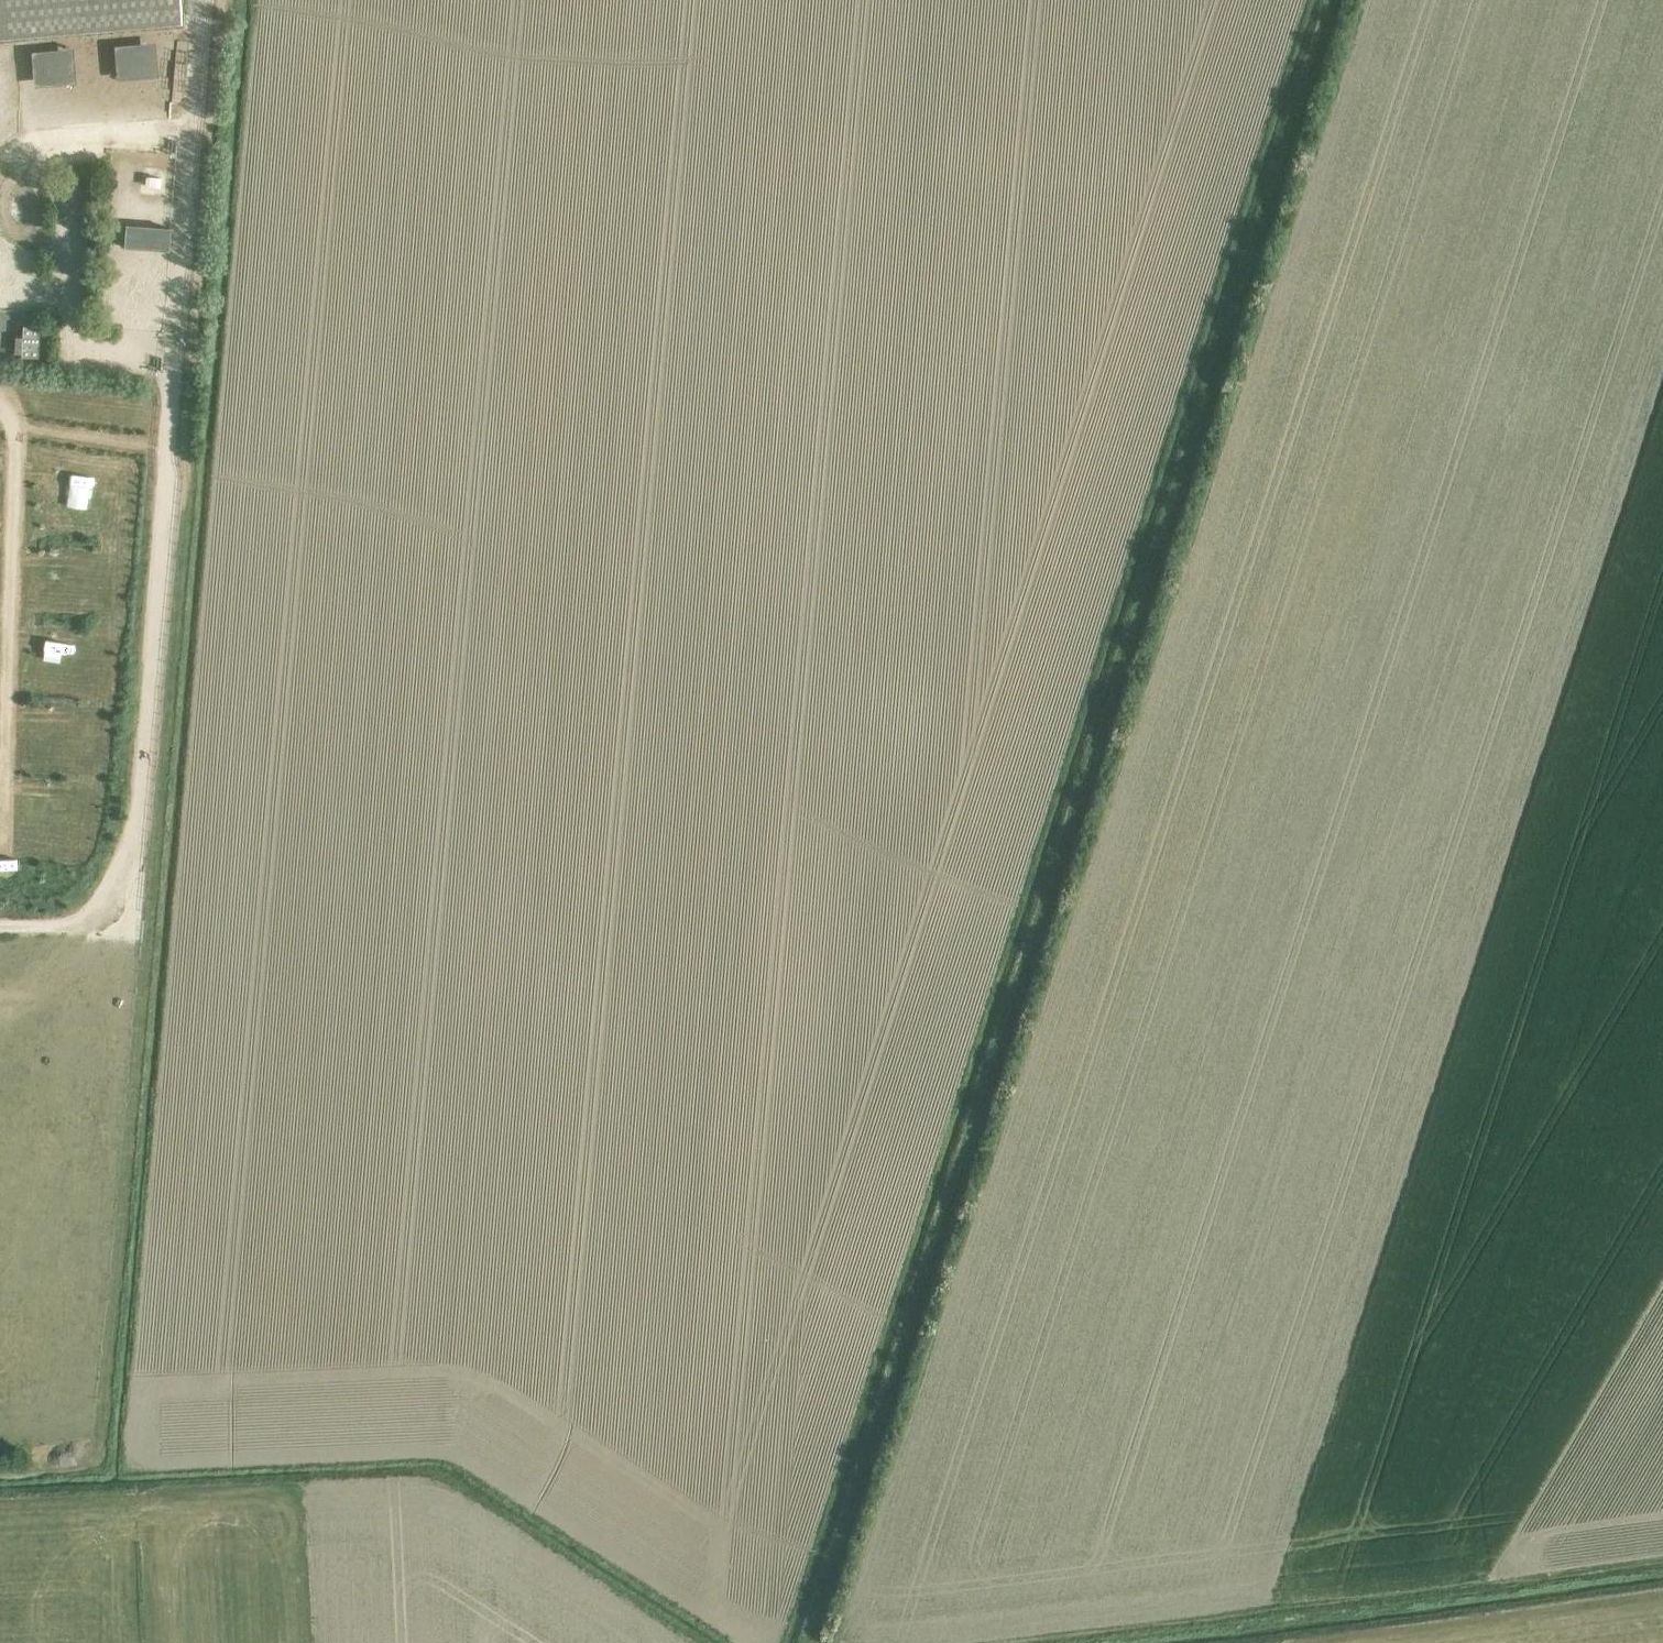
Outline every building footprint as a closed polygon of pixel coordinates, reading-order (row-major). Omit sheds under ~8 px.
[(184,22),(182,0),(0,0),(0,38),(184,22)]
